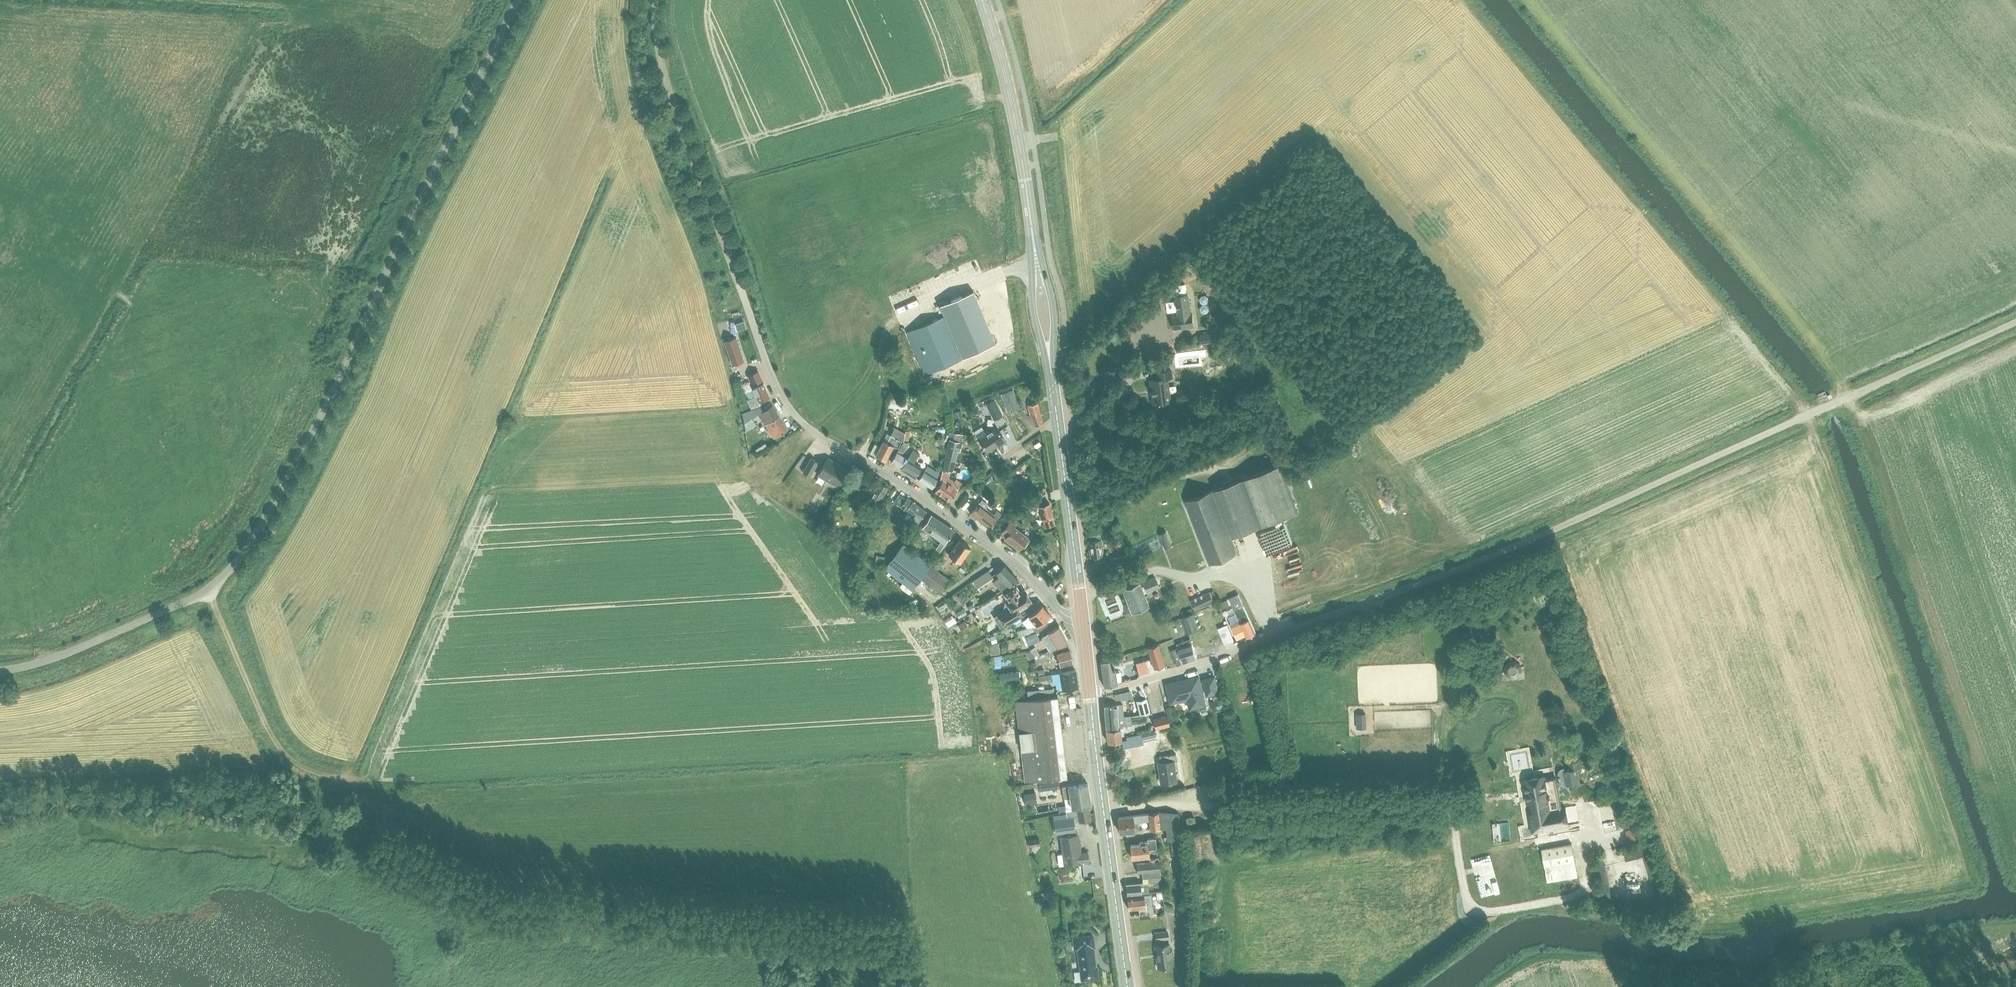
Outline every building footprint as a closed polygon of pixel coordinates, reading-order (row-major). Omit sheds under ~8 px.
[(973,290),(940,305),(941,308),(944,316),(962,358),(973,353),(996,343),(977,300),(973,290)] [(1179,316),(1172,317),(1174,329),(1194,326),(1193,314),(1191,314),(1188,294),(1176,296),(1179,316)] [(944,316),(907,332),(925,374),(962,358),(944,316)] [(746,328),(744,321),(735,324),(738,331),(746,328)] [(1216,333),(1203,335),(1204,343),(1218,341),(1216,333)] [(739,345),(736,337),(729,340),(725,341),(726,344),(728,351),(733,364),(742,361),(744,360),(739,345)] [(1150,379),(1153,403),(1170,401),(1167,378),(1172,377),(1171,369),(1156,371),(1157,379),(1150,379)] [(759,371),(748,376),(753,387),(753,388),(746,391),(750,399),(748,400),(751,408),(760,405),(759,401),(770,397),(759,371)] [(1001,394),(1008,411),(1019,406),(1013,389),(1001,394)] [(890,398),(890,407),(906,407),(907,399),(890,398)] [(1002,415),(994,399),(985,403),(993,419),(1002,415)] [(1030,417),(1036,426),(1042,422),(1043,422),(1038,403),(1028,405),(1030,416),(1030,417)] [(773,405),(758,414),(763,421),(774,439),(788,430),(773,405)] [(753,409),(743,413),(746,432),(757,425),(753,418),(755,416),(753,410),(753,409)] [(1017,419),(1007,424),(1014,437),(1024,432),(1017,419)] [(982,426),(974,431),(987,451),(1005,439),(997,427),(986,434),(982,426)] [(875,443),(870,452),(876,455),(886,460),(891,451),(893,445),(898,447),(902,440),(891,435),(887,433),(884,440),(881,446),(875,443)] [(950,433),(950,439),(962,442),(963,434),(950,433)] [(953,461),(956,451),(956,450),(960,451),(962,442),(950,439),(943,469),(952,471),(954,461),(953,461)] [(897,451),(891,461),(901,468),(915,477),(921,467),(914,463),(920,454),(916,452),(913,450),(911,452),(908,458),(902,454),(904,451),(906,447),(902,444),(897,451)] [(1255,445),(1241,452),(1244,457),(1258,450),(1255,445)] [(811,458),(803,472),(810,476),(818,462),(811,458)] [(818,474),(827,478),(826,480),(831,482),(832,481),(839,485),(848,470),(840,465),(839,466),(827,459),(818,474)] [(1238,553),(1232,537),(1299,511),(1298,510),(1281,464),(1280,463),(1213,489),(1185,500),(1210,564),(1238,553)] [(926,467),(924,470),(919,479),(932,488),(938,479),(937,478),(939,475),(926,467)] [(943,479),(935,491),(950,500),(957,489),(961,484),(956,480),(955,482),(948,477),(949,475),(942,470),(940,477),(943,479)] [(1002,471),(994,473),(997,482),(1004,480),(1002,471)] [(879,482),(870,496),(879,502),(888,488),(879,482)] [(1127,491),(1119,495),(1124,504),(1132,501),(1127,491)] [(900,494),(894,501),(902,507),(908,512),(905,516),(905,518),(906,520),(907,521),(909,521),(911,521),(912,520),(917,523),(926,511),(907,497),(906,499),(900,494)] [(1041,505),(1038,500),(1028,507),(1032,514),(1040,509),(1043,520),(1045,527),(1055,524),(1049,503),(1041,505)] [(979,503),(971,513),(979,519),(989,528),(1001,514),(997,511),(994,514),(979,503)] [(1023,517),(1028,520),(1031,514),(1026,512),(1023,517)] [(954,530),(932,515),(923,527),(942,540),(936,548),(940,551),(954,530)] [(1010,521),(1002,532),(1007,536),(1005,538),(1019,549),(1022,545),(1024,547),(1030,539),(1014,527),(1016,525),(1010,521)] [(1172,546),(1166,531),(1159,534),(1165,549),(1172,546)] [(1092,540),(1088,541),(1091,557),(1094,556),(1095,562),(1104,561),(1101,533),(1091,535),(1092,540)] [(1126,545),(1120,538),(1113,543),(1120,551),(1126,545)] [(959,539),(949,554),(960,562),(970,548),(959,539)] [(921,576),(931,566),(903,543),(884,567),(885,568),(883,571),(889,576),(892,573),(912,589),(921,576)] [(1047,545),(1042,549),(1047,555),(1052,551),(1047,545)] [(1127,563),(1126,555),(1120,556),(1120,558),(1113,559),(1113,565),(1127,563)] [(886,559),(876,557),(875,564),(885,566),(886,559)] [(921,576),(912,589),(921,578),(940,592),(950,580),(937,570),(943,562),(939,559),(933,567),(931,566),(921,576)] [(999,575),(993,582),(1003,592),(1017,578),(1004,564),(996,572),(999,575)] [(1301,575),(1318,570),(1316,565),(1300,570),(1301,575)] [(989,570),(973,580),(978,587),(993,577),(989,570)] [(1156,576),(1142,581),(1144,586),(1158,581),(1156,576)] [(1140,582),(1122,588),(1131,612),(1149,605),(1140,582)] [(1010,607),(998,614),(1005,626),(1006,625),(1012,622),(1023,616),(1020,611),(1033,603),(1025,589),(1020,592),(1017,586),(1004,594),(1007,600),(1006,601),(1010,607)] [(1210,592),(1191,600),(1195,610),(1215,602),(1210,592)] [(1239,594),(1229,598),(1234,610),(1239,620),(1230,624),(1237,639),(1246,635),(1247,636),(1256,632),(1244,605),(1239,594)] [(1536,599),(1539,608),(1545,606),(1542,597),(1536,599)] [(1227,600),(1219,603),(1221,608),(1229,605),(1227,600)] [(1024,635),(1036,632),(1049,623),(1046,619),(1051,615),(1042,605),(1029,615),(1038,625),(1033,627),(1033,626),(1017,631),(1019,636),(1022,636),(1024,635)] [(952,613),(956,617),(963,612),(960,607),(952,613)] [(938,615),(941,620),(949,614),(946,610),(938,615)] [(1193,613),(1180,618),(1185,633),(1199,628),(1193,613)] [(1251,617),(1256,632),(1263,630),(1257,614),(1251,617)] [(952,616),(945,621),(949,627),(956,622),(952,616)] [(960,630),(966,626),(964,622),(958,625),(960,630)] [(1049,650),(1067,641),(1068,640),(1059,625),(1047,632),(1048,633),(1042,637),(1049,650)] [(1228,625),(1220,628),(1226,643),(1234,640),(1228,625)] [(1040,640),(1036,632),(1024,635),(1022,636),(1026,646),(1040,640)] [(1173,650),(1171,651),(1175,662),(1177,662),(1182,660),(1183,662),(1197,658),(1192,643),(1191,639),(1177,644),(1179,648),(1173,650)] [(1067,641),(1049,650),(1046,651),(1048,656),(1050,655),(1056,654),(1060,665),(1073,661),(1070,649),(1069,649),(1067,641)] [(1032,646),(1034,652),(1041,648),(1039,643),(1032,646)] [(1148,648),(1154,669),(1165,665),(1158,644),(1148,648)] [(980,658),(985,655),(980,646),(975,649),(980,658)] [(1109,659),(1101,662),(1104,686),(1118,684),(1116,669),(1112,670),(1109,659)] [(1139,674),(1149,672),(1146,660),(1136,663),(1139,674)] [(1509,662),(1505,667),(1506,673),(1510,677),(1516,677),(1520,672),(1520,666),(1515,662),(1509,662)] [(1075,670),(1037,676),(1038,680),(1055,677),(1057,690),(1078,687),(1075,670)] [(1008,673),(1000,674),(1000,677),(1000,680),(1009,679),(1019,678),(1018,671),(1008,673)] [(1203,690),(1199,677),(1199,676),(1192,678),(1188,679),(1188,680),(1185,681),(1184,681),(1184,680),(1175,682),(1166,684),(1170,703),(1179,700),(1191,698),(1192,697),(1194,705),(1194,707),(1206,704),(1205,700),(1203,690)] [(1208,678),(1204,679),(1206,689),(1208,695),(1218,692),(1216,684),(1215,677),(1208,678)] [(1029,698),(1054,696),(1053,688),(1028,690),(1029,698)] [(1134,689),(1122,692),(1124,704),(1136,701),(1134,689)] [(1067,776),(1057,696),(1055,697),(1046,698),(1043,698),(1015,701),(1025,781),(1067,776)] [(1140,714),(1149,712),(1146,698),(1136,700),(1140,714)] [(1214,711),(1224,709),(1221,700),(1211,703),(1214,711)] [(1104,706),(1106,729),(1120,728),(1120,727),(1123,727),(1123,725),(1126,725),(1132,725),(1131,719),(1131,715),(1124,715),(1123,704),(1116,704),(1114,704),(1104,705),(1104,706)] [(1362,713),(1356,714),(1357,728),(1362,728),(1366,728),(1365,713),(1362,713)] [(1167,715),(1153,719),(1156,729),(1170,725),(1167,715)] [(1120,728),(1106,729),(1108,742),(1122,740),(1120,728)] [(1155,730),(1141,733),(1143,739),(1156,736),(1155,730)] [(1176,754),(1159,756),(1160,762),(1158,762),(1161,783),(1176,781),(1173,760),(1177,760),(1176,754)] [(1571,768),(1565,769),(1565,767),(1562,768),(1560,769),(1559,771),(1558,773),(1561,786),(1568,785),(1567,784),(1572,783),(1574,792),(1585,790),(1583,781),(1581,781),(1578,767),(1581,767),(1580,758),(1569,760),(1571,768)] [(1544,776),(1524,780),(1528,802),(1533,801),(1535,812),(1530,813),(1533,832),(1539,831),(1568,825),(1565,808),(1548,811),(1546,799),(1558,797),(1558,798),(1559,797),(1557,787),(1555,787),(1553,780),(1545,781),(1544,776)] [(1059,780),(1039,781),(1040,790),(1059,788),(1059,780)] [(1088,783),(1062,787),(1064,799),(1066,808),(1072,807),(1091,804),(1088,783)] [(1052,792),(1055,805),(1062,803),(1059,790),(1052,792)] [(1034,792),(1023,794),(1025,805),(1036,803),(1034,792)] [(1598,796),(1594,801),(1600,805),(1603,801),(1598,796)] [(1066,814),(1053,816),(1056,833),(1076,830),(1074,820),(1079,820),(1079,822),(1091,820),(1089,807),(1066,811),(1066,814)] [(1158,812),(1118,817),(1119,832),(1134,830),(1139,829),(1138,822),(1149,821),(1150,830),(1166,828),(1168,840),(1170,839),(1179,838),(1181,838),(1179,814),(1158,812)] [(1628,842),(1640,839),(1637,828),(1625,831),(1628,842)] [(1078,834),(1060,837),(1063,854),(1057,854),(1059,865),(1089,861),(1088,852),(1079,853),(1079,850),(1080,850),(1078,834)] [(1132,858),(1149,856),(1149,849),(1157,848),(1156,838),(1147,839),(1147,841),(1140,842),(1140,844),(1131,845),(1130,845),(1132,858)] [(1181,854),(1179,838),(1170,839),(1172,855),(1181,854)] [(1572,842),(1542,847),(1548,880),(1578,875),(1572,842)] [(1142,872),(1160,870),(1159,857),(1158,858),(1155,858),(1149,858),(1150,862),(1136,863),(1138,872),(1142,872)] [(1059,880),(1067,880),(1067,870),(1059,870),(1059,880)] [(1161,881),(1160,870),(1142,872),(1143,882),(1126,883),(1127,895),(1142,893),(1149,893),(1148,882),(1161,881)] [(1152,894),(1127,897),(1129,909),(1139,908),(1140,917),(1150,916),(1150,917),(1156,916),(1156,911),(1154,911),(1152,894)] [(1178,907),(1177,914),(1184,916),(1185,909),(1178,907)] [(1167,931),(1155,933),(1156,940),(1168,938),(1167,931)] [(1075,981),(1082,980),(1098,978),(1097,967),(1096,967),(1093,947),(1094,947),(1093,935),(1073,937),(1075,949),(1078,949),(1080,971),(1074,972),(1075,981)] [(1169,944),(1155,946),(1158,967),(1174,965),(1172,950),(1170,951),(1169,944)]
